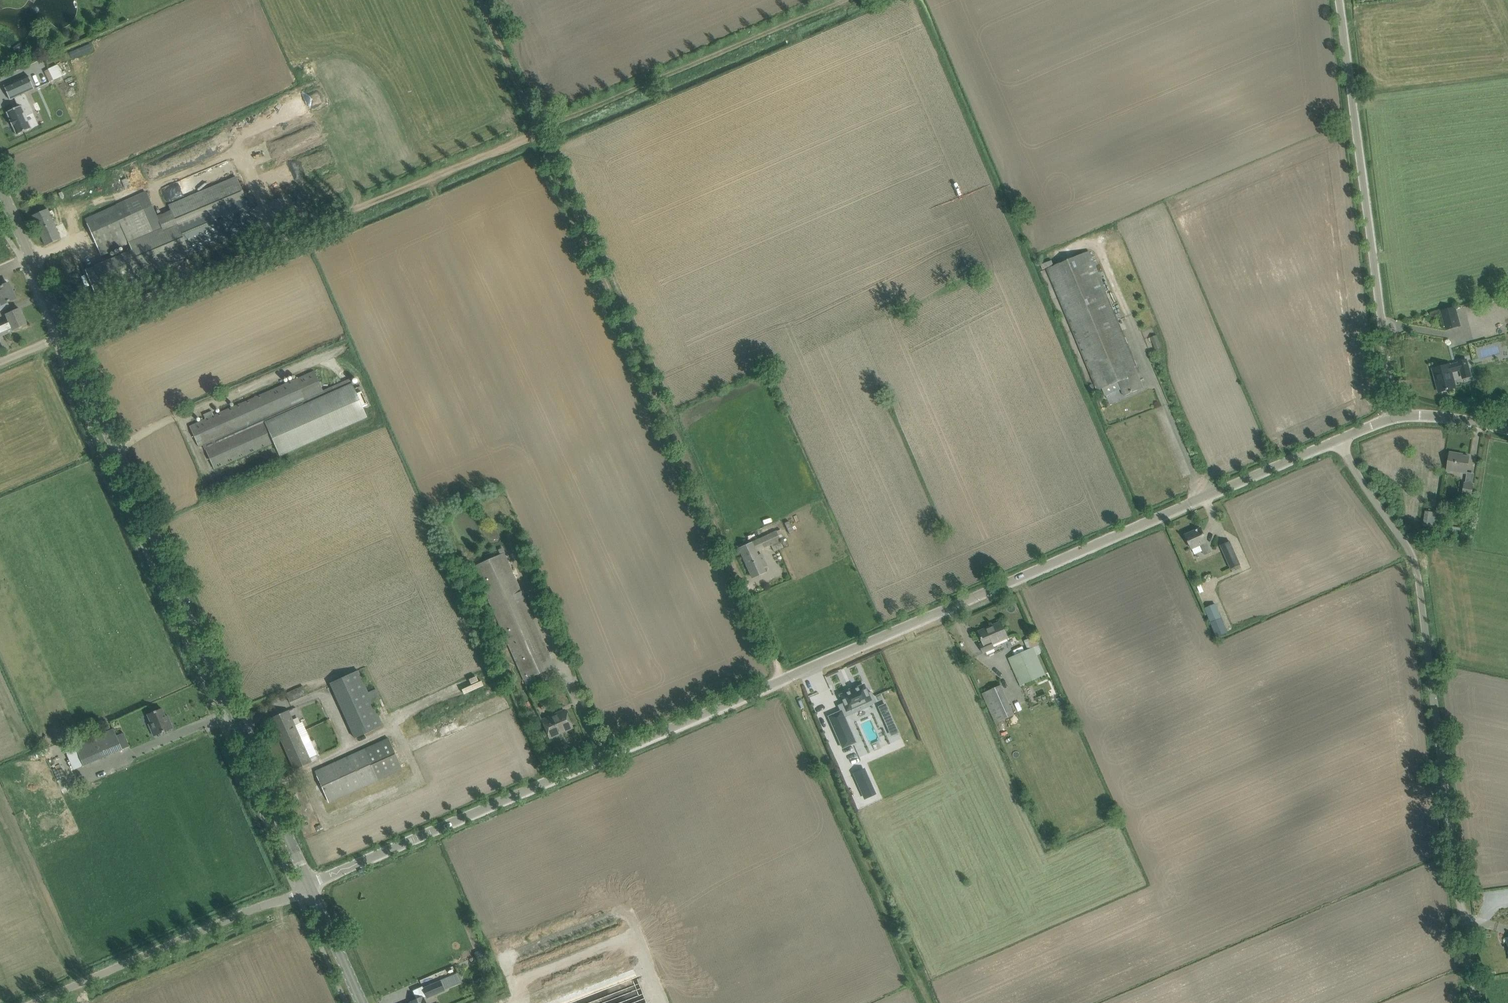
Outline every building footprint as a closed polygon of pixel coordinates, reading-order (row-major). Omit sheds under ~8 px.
[(49,69),(44,71),(49,82),(54,80),(49,69)] [(28,75),(4,86),(10,100),(15,98),(25,93),(34,89),(28,75)] [(19,107),(7,112),(11,121),(10,121),(13,127),(13,126),(17,135),(31,129),(26,116),(33,113),(25,93),(15,98),(19,107)] [(146,192),(85,219),(102,256),(128,243),(130,243),(133,251),(143,275),(190,254),(255,227),(235,177),(169,205),(173,215),(177,225),(162,231),(161,229),(162,228),(146,192)] [(61,239),(55,226),(47,209),(33,216),(46,246),(61,239)] [(1124,396),(1143,388),(1138,373),(1139,373),(1089,252),(1047,269),(1098,390),(1118,382),(1124,396)] [(6,303),(15,299),(8,283),(2,286),(1,284),(0,284),(0,301),(2,305),(6,303)] [(1446,330),(1456,327),(1460,326),(1455,307),(1441,311),(1446,330)] [(14,330),(27,324),(20,309),(6,315),(9,320),(0,324),(0,337),(14,330)] [(1156,335),(1150,338),(1155,350),(1161,347),(1156,335)] [(1449,364),(1433,369),(1435,378),(1437,378),(1441,391),(1439,391),(1439,392),(1455,388),(1451,372),(1460,370),(1463,378),(1471,376),(1467,360),(1458,362),(1459,363),(1450,365),(1449,364)] [(205,419),(190,426),(199,447),(203,445),(214,469),(223,465),(274,443),(280,456),(367,417),(350,380),(323,392),(314,371),(214,416),(212,411),(203,415),(205,419)] [(1467,473),(1468,467),(1469,457),(1463,456),(1463,454),(1449,452),(1447,470),(1467,473)] [(1471,499),(1473,483),(1464,482),(1461,497),(1471,499)] [(1434,528),(1436,513),(1425,510),(1422,526),(1434,528)] [(1207,542),(1205,537),(1201,528),(1186,535),(1192,549),(1200,545),(1204,555),(1211,552),(1207,542)] [(758,555),(756,552),(771,545),(774,551),(783,547),(779,538),(783,536),(780,529),(752,542),(739,548),(753,578),(765,572),(763,569),(767,567),(761,554),(758,555)] [(1231,569),(1240,565),(1230,542),(1220,546),(1231,569)] [(474,567),(482,586),(524,680),(554,666),(512,572),(504,553),(474,567)] [(1216,607),(1207,611),(1218,637),(1228,633),(1216,607)] [(1008,638),(1005,631),(1001,622),(993,625),(993,627),(981,633),(980,631),(979,631),(984,643),(980,644),(984,653),(995,648),(993,644),(1008,638)] [(1037,655),(1042,653),(1035,636),(1025,641),(1029,650),(1009,658),(1021,686),(1046,674),(1037,655)] [(358,670),(330,683),(354,738),(383,725),(373,701),(368,692),(358,670)] [(844,670),(826,673),(829,685),(847,681),(844,670)] [(303,685),(286,693),(290,702),(307,695),(306,691),(308,690),(307,686),(304,687),(303,685)] [(871,692),(867,694),(864,685),(840,696),(844,704),(838,706),(841,711),(843,717),(844,717),(872,704),(876,702),(871,692)] [(1014,715),(1010,705),(1001,685),(983,693),(996,723),(1014,715)] [(1044,713),(1052,713),(1052,703),(1044,703),(1044,713)] [(882,715),(889,712),(885,704),(879,707),(882,715)] [(154,736),(164,732),(173,728),(169,719),(167,720),(162,708),(147,715),(151,723),(148,724),(150,728),(154,736)] [(280,714),(271,718),(295,770),(304,766),(311,763),(303,743),(297,731),(295,725),(288,710),(280,714)] [(572,728),(568,719),(564,710),(542,720),(550,738),(560,733),(559,731),(571,726),(572,728)] [(844,717),(843,717),(841,711),(829,717),(842,748),(853,743),(844,723),(846,722),(844,717)] [(84,766),(122,750),(113,729),(75,745),(65,749),(74,770),(84,766)] [(329,802),(378,780),(402,769),(388,737),(364,748),(364,749),(315,772),(329,802)] [(863,796),(871,792),(863,773),(855,776),(863,796)] [(546,1002),(647,1002),(634,969),(546,1002)] [(418,989),(421,996),(425,994),(427,998),(461,983),(457,972),(418,989)]
